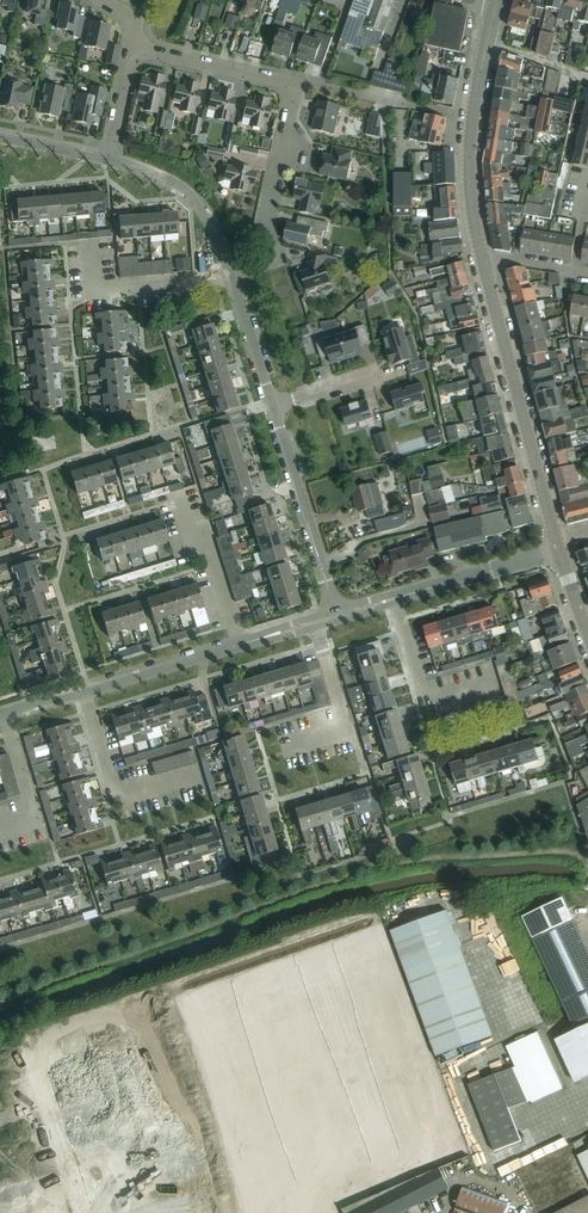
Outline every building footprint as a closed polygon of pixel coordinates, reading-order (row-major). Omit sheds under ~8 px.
[(1,5),(8,7),(7,11),(14,13),(16,4),(17,0),(2,0),(1,5)] [(29,2),(27,13),(36,15),(34,25),(48,28),(51,12),(44,10),(46,0),(30,0),(29,2)] [(281,1),(278,0),(272,0),(270,5),(279,8),(281,1)] [(279,8),(296,14),(300,2),(295,0),(282,0),(282,1),(281,1),(279,8)] [(352,8),(338,46),(345,49),(347,44),(363,49),(360,56),(374,61),(381,40),(395,0),(354,0),(352,8)] [(453,0),(436,0),(435,6),(425,45),(448,51),(460,53),(468,11),(451,8),(453,0)] [(531,0),(521,0),(521,3),(515,1),(512,14),(529,19),(533,0),(531,0)] [(549,0),(538,0),(537,1),(533,0),(529,19),(529,18),(540,21),(537,34),(540,35),(546,12),(549,0)] [(562,0),(549,0),(546,12),(540,35),(539,41),(536,52),(535,55),(548,60),(551,51),(553,46),(553,45),(558,21),(562,0)] [(583,0),(562,0),(558,21),(571,24),(574,12),(581,14),(583,0)] [(581,14),(574,12),(571,24),(574,25),(573,30),(578,31),(580,23),(587,25),(587,0),(583,0),(581,14)] [(343,12),(345,4),(335,1),(332,8),(343,12)] [(66,7),(66,4),(59,3),(56,20),(58,21),(57,29),(73,32),(72,37),(80,38),(81,30),(84,18),(77,16),(78,9),(66,7)] [(198,3),(194,16),(204,20),(208,6),(198,3)] [(512,14),(509,26),(512,27),(511,33),(513,34),(525,36),(529,18),(529,19),(512,14)] [(240,19),(228,15),(224,27),(235,31),(240,19)] [(90,21),(88,33),(85,46),(93,48),(105,51),(110,25),(90,21)] [(291,53),(298,55),(299,56),(305,38),(308,31),(292,26),(289,34),(280,31),(272,52),(272,53),(283,57),(284,56),(283,56),(284,54),(290,56),(291,53)] [(305,38),(299,56),(298,55),(297,59),(296,59),(308,63),(309,60),(314,62),(316,59),(324,62),(332,38),(316,32),(313,40),(305,38)] [(536,52),(539,41),(532,39),(530,50),(536,52)] [(514,41),(513,45),(522,49),(524,43),(514,41)] [(109,45),(105,64),(115,66),(119,47),(109,45)] [(580,71),(581,65),(584,53),(569,49),(565,65),(580,71)] [(40,62),(42,53),(34,52),(32,60),(40,62)] [(520,75),(523,76),(525,65),(522,64),(523,60),(502,52),(499,68),(520,75)] [(408,95),(411,85),(412,82),(392,76),(396,65),(387,62),(383,73),(375,70),(370,86),(408,95)] [(527,77),(536,80),(543,82),(546,68),(531,62),(527,77)] [(422,87),(456,94),(459,80),(433,75),(432,80),(422,78),(424,67),(418,66),(416,71),(415,76),(414,85),(422,87)] [(527,77),(523,76),(520,75),(499,68),(498,77),(519,83),(527,85),(541,87),(542,84),(535,82),(536,80),(527,77)] [(548,68),(547,75),(560,80),(562,74),(548,68)] [(141,79),(138,92),(147,94),(145,103),(144,110),(155,113),(157,105),(159,97),(162,97),(164,88),(161,87),(163,77),(152,74),(150,81),(141,79)] [(547,75),(545,82),(559,87),(560,80),(547,75)] [(544,87),(541,87),(527,85),(519,83),(498,77),(496,87),(517,91),(517,92),(529,94),(542,97),(544,87)] [(32,93),(33,88),(21,86),(22,84),(5,81),(0,103),(0,105),(17,108),(18,101),(20,102),(20,103),(29,104),(32,93)] [(176,87),(174,98),(173,100),(182,102),(180,111),(192,113),(193,104),(197,105),(199,95),(196,95),(198,85),(187,82),(185,89),(176,87)] [(545,82),(544,87),(543,94),(556,96),(557,96),(559,87),(545,82)] [(69,105),(71,93),(73,85),(65,84),(64,89),(45,85),(43,96),(40,95),(39,102),(41,103),(39,113),(58,117),(61,104),(69,105)] [(422,87),(414,85),(411,85),(408,95),(409,95),(409,98),(420,100),(421,93),(436,96),(435,101),(453,105),(456,94),(422,87)] [(106,90),(95,88),(91,87),(89,96),(77,94),(72,119),(66,118),(66,119),(72,120),(91,124),(93,114),(95,113),(95,111),(101,113),(100,116),(100,117),(101,118),(106,90)] [(527,100),(529,94),(517,92),(517,91),(496,87),(494,99),(512,102),(518,104),(519,98),(527,100)] [(211,94),(209,106),(208,108),(217,110),(215,118),(226,121),(228,112),(232,113),(234,103),(230,102),(233,92),(221,90),(220,96),(211,94)] [(266,110),(266,107),(268,100),(257,97),(255,104),(246,102),(243,115),(252,117),(250,126),(262,128),(263,120),(267,121),(269,111),(266,110)] [(537,108),(518,104),(512,102),(494,99),(492,112),(510,114),(511,109),(525,112),(524,117),(535,119),(537,108)] [(574,105),(554,102),(541,99),(535,133),(566,139),(574,105)] [(317,117),(316,116),(313,129),(334,134),(340,106),(319,101),(317,110),(318,110),(317,117)] [(179,126),(180,108),(171,107),(170,125),(179,126)] [(163,128),(166,112),(159,110),(156,127),(163,128)] [(419,128),(443,133),(447,119),(422,113),(413,111),(412,118),(412,127),(419,128)] [(370,113),(365,134),(382,138),(381,115),(370,112),(370,113)] [(524,117),(510,114),(492,112),(490,124),(508,126),(509,120),(513,121),(513,122),(529,126),(528,128),(533,129),(535,119),(524,117)] [(198,136),(201,119),(194,118),(191,134),(198,136)] [(507,128),(508,126),(490,124),(487,139),(506,140),(506,141),(513,141),(513,140),(515,129),(507,128)] [(232,143),(236,127),(229,126),(225,142),(232,143)] [(419,128),(412,127),(411,127),(410,139),(440,146),(443,133),(419,128)] [(575,138),(587,141),(587,128),(582,127),(580,135),(576,134),(576,135),(575,138)] [(574,142),(578,143),(578,145),(576,152),(587,155),(587,141),(575,138),(574,142)] [(510,154),(513,141),(506,141),(506,140),(487,139),(485,151),(503,153),(510,154)] [(216,143),(215,148),(231,153),(232,149),(216,143)] [(520,155),(528,157),(530,144),(521,143),(520,155)] [(352,150),(345,149),(334,146),(331,156),(324,155),(320,175),(347,181),(351,161),(350,160),(352,150)] [(255,158),(257,151),(241,147),(239,154),(255,158)] [(206,155),(223,158),(224,151),(208,148),(206,155)] [(510,155),(510,154),(503,153),(485,151),(483,164),(501,165),(511,167),(501,165),(502,160),(521,164),(521,167),(519,167),(519,168),(517,167),(517,168),(525,169),(528,169),(527,170),(528,170),(529,163),(530,158),(528,158),(528,157),(520,155),(520,156),(510,155)] [(576,152),(573,165),(587,168),(587,155),(576,152)] [(436,185),(455,184),(454,153),(438,153),(436,163),(424,163),(425,174),(435,174),(436,185)] [(512,172),(511,167),(501,165),(483,164),(484,176),(502,178),(509,178),(508,172),(512,172)] [(244,192),(246,183),(253,185),(255,173),(245,171),(246,168),(236,166),(235,169),(227,167),(224,178),(233,180),(231,189),(244,192)] [(523,178),(525,169),(517,168),(515,178),(523,178)] [(545,187),(546,183),(548,174),(540,172),(537,185),(545,187)] [(412,186),(412,173),(394,173),(394,206),(411,206),(412,206),(412,186)] [(503,183),(502,178),(484,176),(485,189),(503,189),(511,189),(511,183),(503,183)] [(307,182),(298,180),(296,189),(295,198),(302,200),(300,212),(315,215),(317,203),(321,204),(324,186),(307,182)] [(437,208),(456,207),(455,184),(436,185),(436,187),(435,187),(437,208)] [(421,197),(420,187),(412,188),(414,198),(421,197)] [(526,207),(524,214),(533,216),(539,217),(551,219),(551,217),(556,188),(551,187),(547,195),(545,204),(542,206),(526,203),(526,207)] [(511,196),(511,189),(503,189),(485,189),(487,201),(498,202),(518,204),(520,197),(511,196)] [(87,194),(90,221),(96,221),(95,215),(104,214),(102,192),(87,194)] [(90,221),(87,194),(73,195),(75,216),(89,215),(90,221)] [(61,218),(75,216),(73,195),(59,196),(61,218)] [(47,219),(61,218),(59,196),(45,198),(47,219)] [(39,220),(47,219),(45,198),(31,199),(34,226),(39,226),(39,220)] [(28,227),(34,226),(31,199),(17,200),(17,202),(10,203),(12,222),(27,221),(28,227)] [(526,207),(525,207),(487,204),(488,224),(507,227),(513,228),(514,222),(510,222),(509,214),(519,215),(520,213),(524,214),(526,207)] [(411,216),(411,206),(394,206),(394,216),(411,216)] [(456,207),(437,208),(437,209),(429,210),(430,217),(435,217),(435,222),(457,219),(456,207)] [(161,214),(163,235),(178,234),(176,213),(161,214)] [(149,237),(163,235),(161,214),(147,215),(149,237)] [(135,238),(149,237),(147,215),(133,216),(135,238)] [(121,239),(135,238),(133,216),(119,218),(121,239)] [(329,223),(322,222),(310,219),(308,227),(288,223),(285,240),(307,245),(309,235),(322,237),(323,231),(327,232),(329,223)] [(460,237),(457,221),(427,225),(431,243),(460,237)] [(511,247),(507,227),(488,224),(495,250),(510,253),(511,247)] [(533,253),(536,231),(523,229),(520,251),(533,253)] [(546,255),(549,234),(536,231),(533,253),(546,255)] [(558,257),(562,236),(549,234),(546,255),(558,257)] [(562,236),(558,257),(571,259),(575,238),(562,236)] [(30,244),(29,237),(8,239),(9,246),(30,244)] [(422,264),(431,262),(444,259),(443,254),(463,251),(461,239),(434,244),(434,245),(432,245),(432,255),(420,253),(422,264)] [(432,255),(432,245),(422,245),(420,253),(432,255)] [(327,255),(322,254),(311,252),(308,266),(309,266),(309,270),(301,272),(307,290),(331,282),(325,264),(325,265),(327,255)] [(137,263),(138,263),(137,256),(118,258),(119,265),(124,264),(131,264),(137,263)] [(28,275),(49,273),(49,265),(52,265),(52,259),(21,262),(21,268),(28,268),(28,275)] [(162,261),(164,274),(173,273),(171,260),(162,261)] [(191,260),(177,261),(178,271),(192,269),(191,260)] [(450,278),(467,274),(464,262),(452,265),(430,270),(432,277),(449,273),(450,278)] [(416,276),(426,274),(425,266),(414,269),(416,276)] [(510,287),(525,284),(529,283),(528,280),(525,268),(518,268),(505,271),(510,287)] [(552,283),(560,284),(559,274),(547,272),(548,283),(552,283)] [(23,288),(54,285),(53,280),(50,281),(49,273),(28,275),(29,282),(23,282),(23,288)] [(452,290),(470,285),(467,274),(450,278),(440,280),(441,285),(437,286),(438,288),(426,291),(427,296),(440,292),(440,293),(452,290)] [(384,286),(391,297),(400,292),(394,280),(384,286)] [(515,307),(537,302),(533,288),(527,290),(525,284),(510,287),(515,307)] [(30,301),(52,299),(51,291),(54,290),(54,285),(23,288),(24,294),(30,294),(30,301)] [(454,300),(461,298),(461,296),(472,293),(470,285),(452,290),(440,293),(442,302),(435,304),(437,310),(437,311),(444,310),(442,303),(445,302),(454,300)] [(583,317),(587,298),(574,296),(573,302),(570,315),(583,317)] [(454,300),(445,302),(450,321),(458,319),(477,315),(473,298),(462,300),(461,298),(454,300)] [(26,314),(56,311),(56,306),(52,306),(52,299),(30,301),(31,308),(25,308),(26,314)] [(366,301),(358,303),(359,310),(367,309),(366,301)] [(520,327),(541,322),(536,302),(537,302),(515,307),(520,327)] [(435,304),(422,308),(423,314),(437,310),(435,304)] [(102,326),(124,324),(123,316),(126,316),(126,310),(95,313),(96,320),(102,319),(102,326)] [(56,311),(26,314),(26,320),(32,319),(33,327),(54,325),(53,316),(57,316),(56,311)] [(477,315),(458,319),(450,321),(452,331),(460,329),(461,330),(480,325),(477,315)] [(196,346),(217,339),(212,325),(211,325),(209,317),(196,321),(196,320),(183,324),(184,328),(187,328),(188,329),(191,330),(193,334),(196,346)] [(335,320),(328,321),(329,325),(331,329),(338,327),(335,320)] [(525,345),(527,345),(550,339),(546,322),(541,323),(541,322),(520,327),(525,345)] [(103,333),(97,334),(98,339),(128,337),(128,332),(124,332),(124,324),(102,326),(103,333)] [(355,328),(356,330),(340,334),(348,359),(364,354),(361,345),(370,343),(365,325),(355,328)] [(301,329),(303,336),(310,334),(308,327),(301,329)] [(383,333),(385,339),(389,350),(387,351),(388,354),(389,354),(391,359),(390,360),(391,364),(393,363),(394,365),(409,360),(412,359),(411,357),(416,355),(411,337),(405,339),(401,327),(383,333)] [(448,360),(454,358),(486,350),(480,327),(467,330),(468,335),(462,336),(465,348),(447,352),(448,360)] [(29,345),(59,342),(59,337),(55,337),(55,329),(33,331),(34,339),(28,340),(29,345)] [(332,363),(348,359),(340,334),(325,339),(325,337),(316,340),(321,358),(329,355),(332,363)] [(128,337),(91,340),(98,340),(98,345),(104,345),(105,352),(126,350),(125,342),(129,342),(128,337)] [(171,354),(176,352),(172,338),(167,339),(171,354)] [(201,360),(221,353),(217,339),(196,346),(201,360)] [(559,341),(561,349),(570,347),(568,339),(559,341)] [(544,352),(548,352),(546,341),(527,345),(525,345),(523,346),(526,356),(544,352)] [(36,357),(57,355),(56,348),(60,347),(59,342),(29,345),(29,351),(35,350),(36,357)] [(495,382),(487,355),(486,350),(454,358),(456,365),(472,361),(475,369),(468,371),(470,379),(479,377),(481,385),(495,382)] [(546,364),(559,361),(556,350),(548,352),(544,352),(526,356),(528,368),(546,364)] [(176,368),(181,366),(176,352),(171,354),(176,368)] [(205,373),(225,366),(221,353),(201,360),(205,373)] [(31,371),(62,368),(61,363),(58,363),(57,355),(36,357),(37,365),(31,365),(31,371)] [(101,374),(131,372),(131,367),(128,367),(127,359),(106,361),(106,368),(100,369),(101,374)] [(428,369),(425,360),(407,366),(410,375),(428,369)] [(543,379),(554,376),(562,374),(559,361),(546,364),(528,368),(528,370),(531,382),(543,379)] [(180,381),(185,379),(181,366),(176,368),(180,381)] [(209,387),(230,380),(225,366),(205,373),(209,387)] [(38,383),(60,381),(59,373),(62,373),(62,368),(31,371),(32,377),(38,376),(38,383)] [(108,387),(129,385),(129,377),(132,377),(131,372),(101,374),(101,380),(107,380),(108,387)] [(580,377),(583,386),(587,384),(587,375),(580,377)] [(546,390),(555,388),(554,388),(556,387),(554,376),(543,379),(531,382),(534,393),(546,390)] [(474,388),(477,401),(498,395),(495,382),(481,385),(479,377),(470,379),(457,383),(459,391),(472,388),(473,388),(474,388)] [(184,395),(189,393),(185,379),(180,381),(184,395)] [(213,400),(234,394),(230,380),(209,387),(213,400)] [(33,396),(64,393),(64,389),(60,389),(60,381),(38,383),(39,390),(33,391),(33,396)] [(396,407),(406,404),(407,407),(425,402),(423,394),(426,393),(423,384),(407,389),(407,391),(404,392),(403,390),(391,393),(396,411),(397,410),(396,407)] [(103,400),(134,397),(133,392),(130,393),(129,385),(108,387),(109,394),(103,394),(103,400)] [(447,385),(438,388),(440,396),(449,393),(447,385)] [(559,406),(555,388),(546,390),(534,393),(541,418),(560,413),(559,406)] [(64,393),(33,396),(34,402),(40,402),(41,409),(62,407),(61,399),(65,399),(64,393)] [(188,408),(193,406),(189,393),(184,395),(188,408)] [(234,394),(213,400),(217,413),(238,407),(234,394)] [(481,419),(503,413),(498,395),(477,401),(460,404),(465,423),(481,419)] [(134,397),(103,400),(104,406),(110,405),(111,413),(132,411),(131,403),(134,402),(134,397)] [(347,426),(366,420),(368,428),(375,426),(368,401),(359,403),(358,403),(350,405),(350,406),(341,409),(347,426)] [(193,406),(188,408),(192,421),(197,419),(193,406)] [(569,416),(587,411),(586,406),(568,411),(569,416)] [(573,420),(587,416),(587,415),(587,411),(569,416),(570,418),(571,421),(573,420)] [(127,422),(126,412),(117,413),(118,422),(127,422)] [(486,437),(508,432),(503,413),(481,419),(483,427),(486,437)] [(543,425),(562,420),(560,413),(541,418),(543,425)] [(211,431),(215,446),(236,439),(231,425),(230,425),(227,415),(203,422),(206,433),(211,431)] [(576,431),(573,420),(571,421),(570,418),(562,420),(543,425),(547,439),(576,431)] [(431,446),(443,443),(438,427),(426,431),(431,446)] [(447,432),(450,444),(458,442),(455,430),(447,432)] [(393,451),(387,431),(374,435),(381,455),(393,451)] [(497,448),(512,445),(509,434),(508,434),(508,432),(486,437),(472,441),(473,446),(477,445),(479,455),(498,450),(497,448)] [(66,442),(66,433),(56,433),(56,442),(66,442)] [(551,454),(573,448),(571,439),(562,441),(561,437),(547,441),(551,454)] [(220,460),(240,453),(236,439),(215,446),(220,460)] [(155,447),(162,468),(175,464),(178,474),(185,472),(180,457),(174,459),(169,443),(155,447)] [(498,450),(479,455),(480,459),(487,457),(488,458),(493,457),(495,463),(515,457),(512,445),(497,448),(498,450)] [(148,472),(162,468),(155,447),(142,451),(148,472)] [(585,453),(578,455),(578,457),(576,458),(573,448),(551,454),(554,467),(573,462),(573,463),(587,459),(587,452),(585,453)] [(135,476),(148,472),(142,451),(129,456),(135,476)] [(195,452),(190,454),(193,461),(195,468),(199,466),(195,452)] [(224,473),(244,467),(240,453),(220,460),(224,473)] [(122,480),(135,476),(129,456),(115,460),(122,480)] [(391,462),(394,474),(405,471),(402,459),(391,462)] [(509,487),(523,483),(518,467),(517,467),(515,459),(492,467),(498,489),(509,486),(509,487)] [(97,465),(103,486),(117,481),(111,461),(97,465)] [(573,463),(573,462),(554,467),(560,492),(587,484),(587,479),(585,473),(577,475),(573,463)] [(211,472),(218,470),(216,463),(209,464),(211,472)] [(440,464),(427,467),(429,477),(430,477),(433,488),(445,485),(440,464)] [(90,490),(103,486),(97,465),(84,469),(90,490)] [(199,481),(204,479),(199,466),(195,468),(199,481)] [(223,489),(249,481),(244,467),(224,473),(226,481),(221,482),(223,489)] [(77,494),(90,490),(84,469),(70,474),(77,494)] [(28,482),(31,481),(30,476),(0,485),(2,491),(8,490),(10,496),(30,490),(28,482)] [(425,493),(422,482),(421,478),(408,482),(412,496),(425,493)] [(204,479),(199,481),(202,492),(207,490),(204,479)] [(425,493),(433,490),(430,480),(422,482),(425,493)] [(450,482),(453,498),(463,496),(459,480),(450,482)] [(249,481),(223,489),(203,495),(207,507),(212,506),(210,500),(220,496),(219,495),(229,491),(232,499),(234,499),(237,509),(255,504),(252,493),(249,481)] [(167,487),(169,493),(183,489),(181,483),(167,487)] [(490,504),(525,496),(526,496),(523,483),(509,487),(509,486),(498,489),(500,495),(487,498),(487,497),(480,499),(482,506),(490,504)] [(369,484),(365,486),(353,489),(359,512),(366,510),(369,519),(385,515),(383,505),(375,507),(369,484)] [(587,495),(587,484),(560,492),(562,502),(587,495)] [(156,497),(169,493),(167,487),(154,491),(156,497)] [(428,504),(435,502),(445,499),(441,488),(433,490),(425,493),(428,504)] [(14,508),(37,501),(36,496),(32,497),(30,490),(10,496),(12,504),(14,508)] [(143,501),(156,497),(154,491),(141,495),(143,501)] [(129,505),(143,501),(141,495),(127,499),(129,505)] [(587,498),(587,495),(562,502),(565,516),(575,513),(575,512),(583,510),(583,511),(587,510),(587,500),(587,498)] [(501,512),(528,505),(525,496),(490,504),(482,506),(480,507),(483,516),(501,512)] [(18,521),(38,515),(35,507),(39,506),(37,501),(14,508),(16,514),(18,521)] [(109,505),(111,511),(125,507),(123,501),(109,505)] [(252,525),(273,519),(269,504),(248,511),(252,525)] [(449,519),(446,504),(429,508),(432,523),(449,519)] [(98,515),(111,511),(109,505),(96,509),(98,515)] [(481,517),(486,537),(507,532),(506,531),(534,523),(529,505),(528,505),(501,512),(483,516),(481,517)] [(84,519),(98,515),(96,509),(82,513),(84,519)] [(0,512),(0,515),(1,519),(9,516),(8,510),(0,512)] [(565,516),(568,526),(571,525),(571,526),(572,526),(572,524),(587,520),(587,510),(583,511),(583,510),(575,512),(575,513),(565,516)] [(212,523),(214,522),(223,519),(221,513),(210,516),(212,523)] [(21,533),(45,526),(43,521),(40,522),(38,515),(18,521),(20,529),(14,530),(16,535),(21,533)] [(487,541),(486,537),(481,517),(434,528),(440,552),(487,541)] [(228,535),(228,534),(227,530),(223,519),(214,522),(219,538),(228,535)] [(248,541),(277,532),(273,519),(252,525),(256,538),(248,541)] [(149,524),(155,545),(168,541),(162,520),(149,524)] [(142,549),(155,545),(149,524),(135,528),(142,549)] [(43,532),(46,531),(45,526),(21,533),(23,540),(25,546),(45,540),(43,532)] [(128,553),(142,549),(135,528),(122,532),(128,553)] [(233,542),(234,545),(238,543),(234,531),(230,532),(230,534),(233,542)] [(115,557),(128,553),(122,532),(109,537),(115,557)] [(261,552),(281,545),(277,532),(248,541),(250,547),(258,544),(261,552)] [(218,547),(233,542),(230,534),(228,534),(228,535),(219,538),(215,539),(218,547)] [(102,561),(115,557),(109,537),(95,541),(102,561)] [(434,556),(430,544),(429,539),(408,545),(408,547),(391,552),(391,555),(384,557),(389,575),(418,567),(418,569),(428,566),(426,558),(434,556)] [(231,545),(234,545),(233,542),(218,547),(221,555),(233,551),(231,545)] [(281,545),(261,552),(265,565),(286,559),(281,545)] [(577,552),(586,579),(587,578),(587,548),(577,552)] [(223,563),(235,559),(233,551),(221,555),(223,563)] [(19,581),(37,575),(35,567),(40,565),(38,559),(11,567),(13,573),(16,572),(19,581)] [(225,571),(238,567),(235,559),(223,563),(225,571)] [(161,564),(163,570),(176,566),(174,560),(161,564)] [(271,583),(291,577),(287,563),(266,570),(271,583)] [(149,574),(163,570),(161,564),(147,568),(149,574)] [(228,578),(240,574),(238,567),(225,571),(228,578)] [(136,578),(149,574),(147,568),(134,572),(136,578)] [(136,578),(134,572),(132,573),(131,569),(120,573),(123,582),(136,578)] [(246,591),(256,588),(251,572),(241,575),(243,582),(246,591)] [(109,587),(123,582),(120,573),(121,576),(107,580),(109,587)] [(243,582),(241,575),(240,574),(228,578),(230,586),(243,582)] [(20,595),(46,587),(44,581),(39,582),(37,575),(19,581),(21,589),(18,589),(20,595)] [(275,597),(295,591),(291,577),(271,583),(275,597)] [(553,594),(552,590),(548,579),(537,582),(537,580),(529,583),(529,585),(524,587),(529,601),(521,604),(525,615),(555,604),(552,594),(553,594)] [(184,588),(191,609),(197,607),(198,609),(204,607),(196,581),(191,583),(192,586),(184,588)] [(246,592),(246,591),(243,582),(230,586),(233,595),(246,592)] [(27,608),(46,602),(43,594),(48,593),(46,587),(20,595),(22,601),(25,600),(27,608)] [(191,609),(184,588),(177,590),(176,587),(171,589),(179,615),(185,613),(184,611),(191,609)] [(246,591),(246,592),(248,598),(254,596),(252,590),(256,588),(246,591)] [(173,617),(179,615),(171,589),(166,590),(167,594),(160,596),(166,617),(173,615),(173,617)] [(295,591),(275,597),(279,611),(300,604),(295,591)] [(235,602),(248,598),(246,592),(233,595),(235,602)] [(166,617),(160,596),(152,598),(151,595),(146,596),(154,623),(160,621),(159,619),(166,617)] [(46,602),(27,608),(29,616),(27,617),(28,623),(55,614),(53,608),(48,609),(46,602)] [(125,603),(133,629),(139,627),(138,625),(145,623),(142,614),(139,602),(131,605),(130,602),(125,603)] [(128,631),(133,629),(125,603),(120,605),(121,608),(114,610),(120,631),(127,628),(128,631)] [(262,607),(256,609),(259,617),(264,615),(262,607)] [(478,611),(484,632),(485,631),(487,639),(493,638),(491,630),(499,627),(492,607),(478,611)] [(120,631),(114,610),(106,612),(105,609),(100,611),(108,637),(114,635),(114,633),(120,631)] [(544,625),(562,619),(558,609),(541,615),(544,625)] [(470,636),(484,632),(478,611),(464,615),(470,636)] [(6,614),(0,616),(4,630),(11,628),(6,614)] [(457,640),(470,636),(464,615),(451,619),(457,640)] [(37,640),(56,634),(53,627),(58,625),(56,619),(30,627),(29,626),(21,628),(24,636),(35,633),(37,640)] [(444,644),(457,640),(451,619),(437,623),(444,644)] [(548,635),(565,629),(562,619),(544,625),(548,634),(548,635)] [(520,623),(523,638),(531,637),(528,621),(520,623)] [(436,646),(444,644),(437,623),(424,627),(433,656),(439,654),(436,646)] [(196,628),(198,634),(211,630),(209,624),(196,628)] [(186,638),(198,634),(196,628),(184,631),(186,638)] [(539,652),(539,653),(544,651),(543,648),(569,639),(565,629),(548,635),(548,634),(530,641),(534,654),(539,652)] [(174,641),(186,638),(184,631),(172,635),(174,641)] [(10,648),(16,646),(12,633),(6,635),(10,648)] [(30,657),(65,646),(63,641),(58,642),(56,634),(37,640),(40,648),(28,652),(30,657)] [(161,645),(174,641),(172,635),(159,639),(161,645)] [(361,670),(381,664),(378,655),(382,654),(381,650),(382,650),(379,640),(354,648),(361,670)] [(138,646),(140,652),(153,648),(151,642),(138,646)] [(577,661),(571,643),(548,652),(555,670),(577,661)] [(492,657),(496,656),(506,653),(506,652),(504,645),(493,648),(494,651),(490,652),(492,657)] [(14,662),(21,660),(16,646),(10,648),(14,662)] [(45,667),(64,661),(62,654),(67,653),(65,646),(30,657),(32,663),(43,660),(45,667)] [(128,656),(140,652),(138,646),(126,649),(128,656)] [(115,660),(128,656),(126,649),(113,653),(115,660)] [(478,661),(492,657),(490,652),(476,656),(478,661)] [(532,662),(541,658),(539,653),(539,652),(534,654),(529,656),(530,657),(532,662)] [(464,665),(478,661),(476,656),(463,660),(464,665)] [(497,667),(509,663),(508,657),(497,660),(495,661),(497,667)] [(512,670),(532,662),(530,657),(510,665),(511,669),(512,670)] [(21,660),(14,662),(19,676),(25,674),(21,660)] [(307,672),(320,668),(317,660),(305,664),(305,663),(290,667),(296,688),(310,684),(311,683),(309,679),(307,672)] [(451,669),(464,665),(463,660),(450,664),(451,669)] [(64,661),(45,667),(48,676),(45,677),(47,683),(73,674),(71,668),(67,670),(64,661)] [(511,669),(510,665),(509,663),(497,667),(499,673),(511,669)] [(365,684),(385,678),(381,664),(361,670),(365,684)] [(563,682),(582,674),(578,664),(567,668),(559,672),(561,677),(547,682),(544,674),(537,676),(538,678),(543,690),(558,685),(558,684),(563,682)] [(342,676),(348,674),(346,666),(340,667),(342,676)] [(283,692),(296,688),(290,667),(277,671),(283,692)] [(309,679),(322,675),(320,668),(307,672),(309,679)] [(399,681),(411,678),(409,669),(397,671),(399,681)] [(513,676),(512,670),(511,669),(499,673),(501,679),(513,676)] [(270,696),(283,692),(277,671),(263,675),(270,696)] [(25,674),(19,676),(23,690),(29,688),(26,679),(32,677),(31,672),(25,674)] [(348,674),(342,676),(345,684),(351,682),(348,674)] [(556,686),(555,689),(557,694),(560,695),(563,694),(565,694),(565,693),(586,684),(582,674),(563,682),(558,684),(558,685),(559,684),(559,685),(556,686)] [(269,696),(270,696),(263,675),(250,679),(256,700),(263,698),(265,704),(271,702),(269,696)] [(311,685),(324,682),(322,675),(309,679),(311,683),(310,684),(311,685)] [(502,686),(515,682),(513,676),(501,679),(502,686)] [(369,698),(390,692),(385,678),(365,684),(369,698)] [(519,694),(520,699),(543,690),(538,678),(533,680),(535,685),(518,692),(519,694)] [(527,678),(521,681),(519,682),(518,684),(519,687),(521,688),(523,688),(530,686),(532,684),(532,682),(532,680),(530,678),(527,678)] [(248,702),(256,700),(250,679),(236,683),(244,710),(250,708),(248,702)] [(331,705),(326,688),(324,682),(311,685),(316,704),(318,709),(331,705)] [(504,692),(517,688),(515,682),(502,686),(504,692)] [(244,710),(236,683),(213,690),(219,709),(228,706),(229,708),(240,704),(242,704),(244,710)] [(569,706),(579,702),(577,698),(587,693),(587,688),(586,684),(565,693),(568,702),(566,702),(566,700),(549,707),(550,708),(552,713),(559,710),(569,706)] [(519,694),(518,692),(517,688),(504,692),(506,698),(519,694)] [(181,699),(187,719),(194,717),(196,724),(212,719),(204,694),(195,697),(193,690),(187,692),(188,697),(181,699)] [(390,692),(369,698),(373,712),(394,706),(390,692)] [(351,704),(357,702),(354,693),(348,695),(351,704)] [(587,712),(587,693),(577,698),(579,702),(569,706),(572,713),(565,715),(568,721),(587,712)] [(521,701),(520,699),(519,694),(506,698),(508,704),(521,701)] [(187,719),(181,699),(173,702),(172,697),(165,699),(173,726),(180,724),(179,721),(187,719)] [(168,728),(173,726),(165,699),(160,700),(161,705),(153,708),(159,727),(167,725),(168,728)] [(357,702),(351,704),(353,712),(359,710),(357,702)] [(159,727),(153,708),(146,710),(144,705),(138,707),(146,734),(152,732),(152,730),(159,727)] [(140,736),(146,734),(138,707),(132,708),(133,713),(126,716),(131,735),(139,733),(140,736)] [(379,730),(399,724),(395,710),(375,716),(379,730)] [(587,725),(587,712),(568,721),(564,722),(566,727),(579,721),(582,727),(585,726),(587,725)] [(131,735),(126,716),(118,718),(117,713),(110,715),(118,742),(125,740),(124,737),(131,735)] [(52,742),(72,736),(70,729),(73,728),(72,723),(46,730),(47,736),(50,736),(52,742)] [(384,744),(404,738),(399,724),(379,730),(384,744)] [(361,736),(366,734),(364,726),(358,728),(361,736)] [(192,739),(194,745),(208,741),(219,738),(218,733),(209,736),(208,735),(192,739)] [(564,744),(571,758),(583,753),(580,746),(583,745),(583,744),(587,742),(587,733),(564,744)] [(366,734),(361,736),(363,744),(369,743),(366,734)] [(26,750),(33,748),(29,735),(23,737),(26,750)] [(53,755),(79,748),(78,743),(74,744),(72,736),(52,742),(54,749),(52,750),(53,755)] [(219,758),(247,750),(243,736),(222,742),(225,749),(220,751),(218,755),(219,758)] [(404,738),(384,744),(388,758),(408,752),(404,738)] [(180,749),(194,745),(192,739),(179,743),(180,749)] [(541,747),(535,749),(532,739),(518,744),(526,770),(532,768),(533,769),(539,767),(542,766),(543,765),(545,763),(545,760),(541,747)] [(167,753),(180,749),(179,743),(165,747),(167,753)] [(527,772),(526,770),(518,744),(504,748),(510,768),(517,766),(520,774),(527,772)] [(209,745),(202,747),(204,755),(211,753),(209,745)] [(165,747),(151,751),(153,757),(167,753),(165,747)] [(201,763),(206,762),(204,755),(202,747),(197,749),(201,763)] [(30,762),(36,760),(33,748),(26,750),(30,762)] [(59,767),(79,761),(77,754),(81,753),(79,748),(53,755),(55,762),(57,761),(59,767)] [(504,748),(491,752),(497,772),(503,771),(504,775),(512,773),(510,768),(504,748)] [(186,752),(189,765),(196,763),(193,750),(186,752)] [(231,770),(251,764),(247,750),(219,758),(219,761),(223,763),(228,762),(231,770)] [(139,761),(153,757),(151,751),(137,755),(139,761)] [(182,767),(189,765),(186,752),(179,754),(182,767)] [(484,776),(497,772),(491,752),(477,756),(484,776)] [(9,760),(7,753),(0,755),(0,763),(9,760)] [(176,769),(182,767),(179,754),(172,757),(176,769)] [(373,754),(367,756),(369,764),(375,763),(373,754)] [(400,775),(420,768),(416,754),(381,765),(383,771),(397,767),(400,775)] [(125,765),(139,761),(137,755),(124,759),(125,765)] [(470,780),(484,776),(477,756),(464,760),(470,780)] [(169,771),(176,769),(172,757),(165,759),(169,771)] [(587,766),(587,758),(581,762),(582,764),(579,766),(581,769),(587,766)] [(162,773),(169,771),(165,759),(158,761),(162,773)] [(11,767),(9,760),(0,763),(0,771),(11,767)] [(34,774),(47,770),(45,762),(37,765),(36,760),(30,762),(34,774)] [(456,784),(470,780),(464,760),(450,764),(456,784)] [(79,761),(59,767),(61,774),(59,775),(61,780),(75,776),(87,773),(85,767),(82,768),(79,761)] [(155,775),(162,773),(158,761),(151,763),(155,775)] [(205,777),(210,776),(206,762),(201,763),(205,777)] [(235,783),(255,777),(251,764),(231,770),(235,783)] [(581,769),(578,771),(587,789),(587,766),(581,769)] [(13,774),(11,767),(0,771),(0,775),(1,778),(13,774)] [(390,793),(425,782),(420,768),(400,775),(402,782),(388,787),(390,793)] [(47,770),(34,774),(37,787),(44,785),(40,773),(47,771),(47,770)] [(544,773),(537,774),(540,784),(547,782),(544,773)] [(3,785),(15,781),(13,774),(1,778),(3,785)] [(209,791),(214,789),(210,776),(205,777),(209,791)] [(68,797),(88,791),(86,784),(89,783),(88,777),(62,785),(64,791),(66,790),(68,797)] [(255,777),(235,783),(239,797),(259,791),(255,777)] [(532,789),(539,787),(536,778),(529,781),(532,789)] [(5,792),(18,788),(15,781),(3,785),(5,792)] [(425,782),(390,793),(392,798),(406,794),(408,802),(417,800),(419,808),(431,804),(429,796),(425,782)] [(5,792),(7,799),(20,795),(18,788),(5,792)] [(214,789),(209,791),(213,804),(218,803),(214,789)] [(350,793),(360,828),(366,826),(362,812),(370,810),(372,820),(381,817),(373,792),(365,794),(364,789),(350,793)] [(43,805),(49,803),(45,790),(39,792),(43,805)] [(69,810),(95,802),(94,797),(91,798),(88,791),(68,797),(70,804),(68,804),(69,810)] [(577,805),(587,798),(587,792),(587,791),(576,798),(577,805)] [(354,830),(360,828),(350,793),(337,797),(343,818),(350,816),(354,830)] [(244,815),(265,809),(260,795),(240,801),(244,815)] [(334,820),(343,818),(337,797),(323,802),(333,836),(338,834),(334,820)] [(577,805),(587,838),(587,798),(577,805)] [(75,822),(96,816),(94,808),(97,807),(95,802),(69,810),(71,816),(73,815),(75,822)] [(327,838),(333,836),(323,802),(308,806),(314,826),(323,824),(327,838)] [(46,817),(52,815),(49,803),(43,805),(46,817)] [(307,829),(314,826),(308,806),(295,810),(305,844),(311,843),(307,829)] [(411,811),(413,817),(422,815),(420,808),(411,811)] [(248,829),(269,823),(265,809),(244,815),(248,829)] [(50,829),(56,827),(52,815),(46,817),(50,829)] [(96,816),(75,822),(77,828),(75,829),(77,835),(103,827),(101,822),(98,823),(96,816)] [(245,844),(252,842),(273,836),(269,823),(248,829),(250,836),(243,838),(245,844)] [(203,835),(208,854),(216,852),(217,855),(223,853),(215,826),(209,828),(210,833),(203,835)] [(56,827),(50,829),(54,842),(60,840),(56,827)] [(208,854),(203,835),(195,838),(193,833),(187,835),(198,871),(204,869),(200,857),(208,854)] [(198,871),(187,835),(181,836),(183,841),(175,844),(181,863),(188,861),(189,863),(195,861),(198,871)] [(228,835),(223,836),(227,850),(232,849),(228,835)] [(273,836),(252,842),(256,856),(277,850),(273,836)] [(387,838),(366,845),(368,853),(372,852),(383,849),(390,847),(388,842),(387,838)] [(181,863),(175,844),(167,846),(166,841),(159,843),(163,854),(167,870),(174,868),(173,865),(181,863)] [(142,853),(148,873),(148,872),(150,879),(156,877),(154,871),(155,870),(156,873),(163,871),(158,856),(155,844),(148,846),(150,851),(142,853)] [(148,873),(142,853),(135,856),(133,851),(127,853),(135,879),(137,887),(143,885),(140,875),(148,873)] [(128,881),(135,879),(127,853),(121,854),(122,859),(115,861),(121,881),(128,879),(128,881)] [(98,855),(85,859),(87,867),(100,863),(99,861),(98,855)] [(121,881),(115,861),(107,864),(106,859),(99,861),(100,863),(107,888),(114,886),(113,883),(121,881)] [(56,879),(62,898),(64,906),(72,903),(70,899),(77,897),(69,870),(62,872),(64,877),(56,879)] [(214,875),(216,881),(230,877),(228,871),(214,875)] [(202,885),(216,881),(214,875),(200,879),(202,885)] [(62,898),(56,879),(48,881),(47,876),(41,878),(42,883),(49,905),(55,903),(54,900),(62,898)] [(188,889),(202,885),(200,879),(187,883),(188,889)] [(50,909),(49,905),(42,883),(36,885),(38,889),(30,892),(35,911),(43,908),(44,911),(50,909)] [(175,894),(188,889),(187,883),(173,887),(175,894)] [(35,911),(30,892),(22,894),(21,889),(15,891),(23,917),(29,915),(28,913),(35,911)] [(153,893),(155,899),(170,895),(168,889),(153,893)] [(16,919),(23,917),(15,891),(9,893),(10,898),(3,900),(8,919),(16,916),(16,919)] [(142,903),(155,899),(153,893),(140,897),(142,903)] [(128,907),(142,903),(140,897),(127,901),(128,907)] [(530,936),(570,917),(561,897),(521,917),(530,936)] [(3,900),(0,901),(0,925),(2,924),(1,921),(8,919),(3,900)] [(114,911),(128,907),(127,901),(113,905),(114,911)] [(99,905),(89,906),(90,915),(100,913),(99,905)] [(448,913),(392,933),(438,1059),(494,1038),(448,913)] [(68,919),(69,925),(84,921),(82,914),(68,919)] [(572,919),(570,917),(530,936),(568,1016),(587,1006),(587,954),(572,919)] [(55,929),(69,925),(68,919),(54,923),(55,929)] [(42,933),(55,929),(54,923),(40,927),(42,933)] [(499,982),(483,923),(464,928),(480,987),(499,982)] [(29,937),(42,933),(40,927),(27,931),(29,937)] [(318,989),(318,995),(328,995),(328,979),(327,978),(328,969),(331,969),(337,966),(339,969),(339,983),(346,984),(346,977),(349,975),(349,953),(354,964),(358,963),(357,961),(357,952),(347,929),(342,929),(300,949),(304,957),(310,957),(313,963),(312,968),(316,976),(316,985),(318,989)] [(15,941),(29,937),(27,931),(13,935),(15,941)] [(15,941),(13,935),(0,939),(0,943),(1,945),(15,941)] [(368,972),(356,975),(359,985),(366,983),(367,989),(372,988),(368,972)] [(500,988),(503,1000),(516,997),(514,985),(500,988)] [(483,1005),(492,1002),(487,990),(479,993),(483,1005)] [(162,1079),(251,1040),(238,1008),(236,1008),(231,995),(218,1001),(216,995),(140,1028),(162,1079)] [(503,1001),(506,1012),(518,1009),(515,998),(503,1001)] [(587,1077),(587,1024),(555,1040),(575,1083),(587,1077)] [(532,1102),(562,1088),(537,1033),(507,1047),(532,1102)] [(126,1064),(149,1055),(147,1050),(124,1059),(126,1064)] [(479,1070),(485,1067),(480,1056),(473,1059),(479,1070)] [(513,1145),(521,1142),(508,1108),(523,1102),(508,1069),(468,1085),(494,1152),(504,1148),(513,1145)] [(431,1151),(423,1153),(420,1145),(412,1147),(408,1136),(402,1138),(413,1175),(436,1168),(431,1151)] [(447,1139),(451,1158),(470,1155),(467,1136),(447,1139)] [(577,1155),(587,1179),(587,1149),(577,1155)] [(192,1164),(203,1166),(205,1158),(194,1156),(192,1164)] [(450,1189),(440,1169),(344,1210),(345,1212),(404,1212),(408,1211),(450,1189)] [(464,1212),(504,1212),(508,1203),(463,1187),(455,1210),(464,1212)] [(554,1212),(587,1212),(587,1196),(554,1212)]
